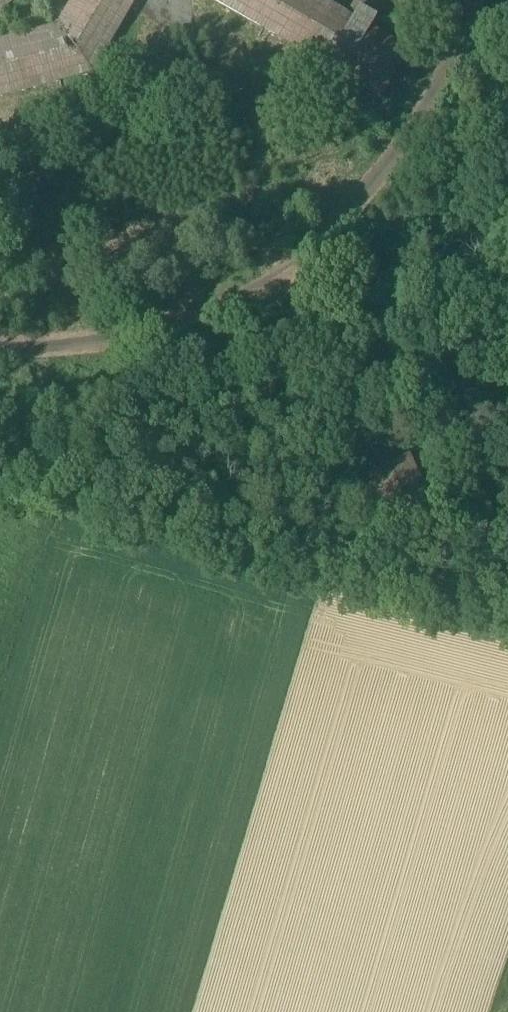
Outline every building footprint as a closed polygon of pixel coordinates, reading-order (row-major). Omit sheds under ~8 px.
[(97,79),(139,0),(72,0),(56,26),(0,43),(0,104),(97,79)] [(18,0),(0,0),(0,15),(18,0)] [(377,103),(405,45),(386,48),(392,36),(373,26),(368,38),(309,0),(205,0),(377,103)]
